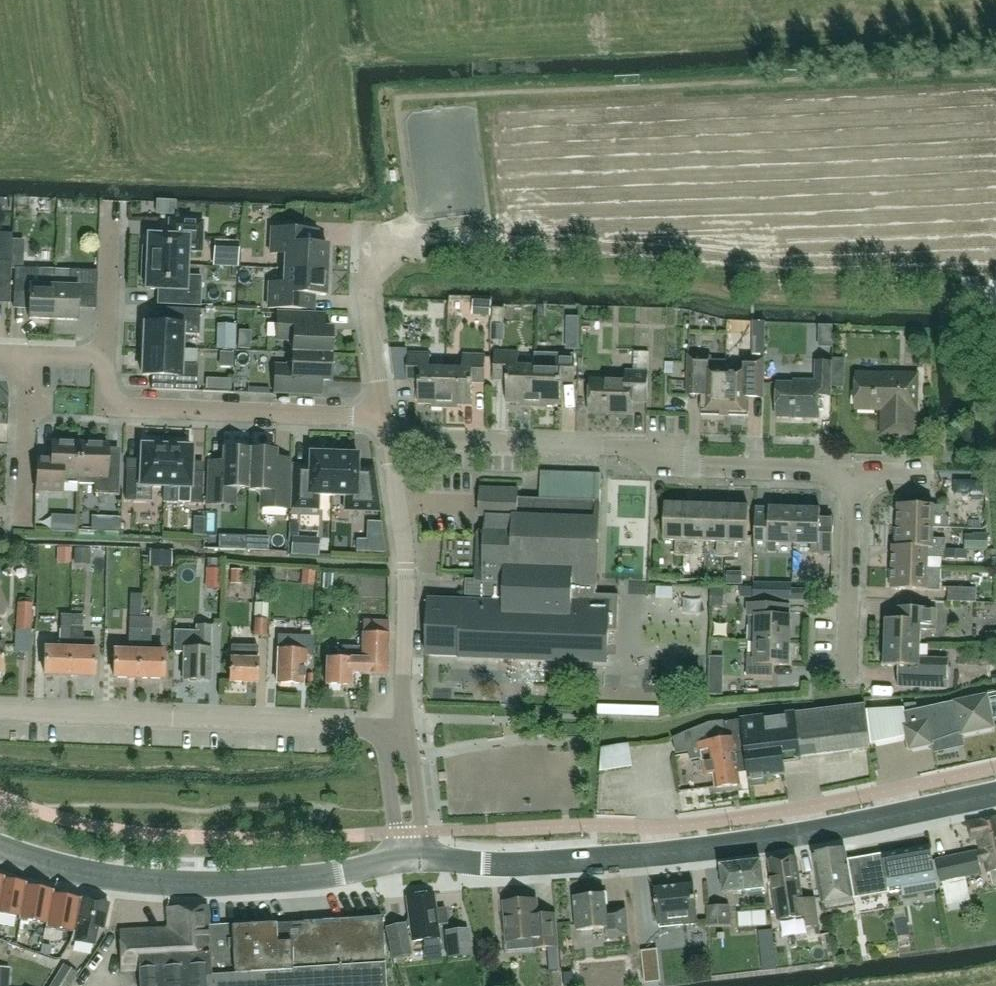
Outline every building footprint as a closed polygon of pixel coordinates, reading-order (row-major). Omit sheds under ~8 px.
[(141,263),(186,264),(186,251),(201,252),(202,221),(173,220),(173,230),(167,230),(167,236),(147,235),(147,247),(142,247),(141,263)] [(284,253),(283,268),(326,270),(327,245),(303,244),(304,229),(271,228),(270,252),(284,253)] [(237,266),(238,245),(217,244),(216,265),(237,266)] [(186,264),(141,263),(140,278),(145,278),(145,289),(171,290),(174,293),(174,304),(199,305),(200,276),(185,276),(186,264)] [(52,319),(54,286),(54,269),(40,269),(14,267),(13,294),(29,294),(28,318),(52,319)] [(326,270),(283,268),(283,284),(268,283),(267,308),(300,309),(301,294),(325,295),(326,270)] [(96,271),(69,270),(68,286),(54,286),(52,319),(76,320),(77,308),(95,309),(96,271)] [(491,316),(491,303),(491,300),(473,299),(472,315),(491,316)] [(143,347),(181,348),(182,333),(203,334),(203,326),(199,326),(199,309),(175,308),(175,320),(169,320),(169,324),(144,323),(143,347)] [(292,353),(330,354),(332,328),(324,328),(324,314),(277,312),(275,339),(286,339),(292,345),(292,353)] [(241,341),(241,316),(221,316),(221,341),(241,341)] [(567,337),(567,347),(579,348),(579,337),(567,337)] [(764,360),(764,345),(752,344),(752,357),(741,357),(740,370),(726,370),(725,415),(748,416),(749,382),(764,383),(764,360)] [(181,348),(143,347),(141,375),(154,375),(154,388),(151,388),(151,389),(196,391),(197,364),(181,363),(181,348)] [(520,406),(533,406),(534,366),(518,366),(518,352),(495,351),(494,379),(507,379),(506,402),(520,403),(520,406)] [(407,354),(393,354),(396,378),(407,378),(407,380),(419,381),(418,404),(432,404),(432,407),(445,407),(446,368),(430,367),(430,353),(407,352),(407,354)] [(330,354),(292,353),(292,360),(285,365),(274,365),(273,392),(321,394),(321,380),(329,380),(330,354)] [(551,367),(534,366),(533,406),(546,406),(546,403),(560,404),(561,381),(574,382),(575,353),(551,353),(551,367)] [(647,400),(648,353),(634,353),(634,371),(625,371),(625,380),(590,379),(589,411),(616,412),(616,413),(633,413),(633,399),(647,400)] [(446,368),(445,407),(458,408),(458,405),(472,405),(472,382),(485,383),(485,355),(463,354),(462,368),(446,368)] [(709,415),(725,415),(726,370),(726,360),(711,360),(712,356),(688,355),(688,380),(702,381),(701,410),(709,410),(709,415)] [(831,395),(832,362),(816,361),(815,381),(794,380),(794,383),(777,383),(776,417),(819,418),(819,395),(831,395)] [(96,382),(96,363),(76,363),(76,381),(96,382)] [(917,411),(918,374),(885,373),(885,375),(857,374),(856,408),(883,409),(882,434),(912,434),(913,411),(917,411)] [(206,388),(231,389),(231,379),(206,378),(206,388)] [(62,492),(62,482),(78,483),(78,475),(80,443),(52,441),(51,463),(39,463),(37,491),(62,492)] [(107,444),(80,443),(78,475),(94,475),(93,493),(118,494),(119,466),(119,454),(107,454),(107,444)] [(164,446),(163,486),(178,487),(177,503),(201,503),(202,472),(190,472),(191,447),(182,447),(183,443),(170,443),(170,446),(164,446)] [(163,486),(164,446),(141,445),(140,470),(126,469),(125,500),(151,501),(152,485),(163,486)] [(248,489),(249,449),(223,448),(223,462),(209,461),(207,504),(234,505),(235,495),(240,488),(248,489)] [(249,449),(248,489),(248,490),(255,490),(260,497),(260,507),(287,508),(289,459),(275,458),(275,450),(249,449)] [(332,495),(333,453),(309,452),(308,479),(304,479),(304,483),(292,483),(291,508),(318,509),(318,495),(332,495)] [(333,453),(332,495),(344,496),(344,510),(379,511),(376,486),(361,485),(361,481),(357,481),(358,453),(333,453)] [(597,581),(601,474),(540,472),(539,500),(518,499),(514,499),(513,516),(485,515),(485,516),(485,528),(480,528),(476,531),(475,576),(483,576),(483,582),(499,582),(591,586),(597,586),(597,581)] [(969,478),(968,506),(992,507),(994,479),(969,478)] [(514,499),(518,499),(518,490),(480,488),(479,516),(485,516),(485,515),(513,516),(514,499)] [(684,555),(686,504),(665,503),(664,539),(675,540),(675,555),(684,555)] [(686,504),(684,555),(693,555),(693,541),(705,541),(706,505),(686,504)] [(949,527),(949,518),(947,515),(947,505),(934,505),(898,504),(897,525),(933,526),(949,527)] [(706,505),(705,541),(717,541),(716,556),(727,557),(728,505),(706,505)] [(728,505),(727,557),(735,557),(736,542),(748,542),(749,506),(728,505)] [(776,542),(794,543),(795,508),(769,507),(768,524),(755,523),(754,551),(776,552),(776,542)] [(820,509),(795,508),(794,543),(811,543),(811,553),(832,554),(833,526),(820,526),(820,509)] [(380,541),(389,541),(388,513),(365,514),(366,528),(379,528),(380,541)] [(933,538),(933,526),(897,525),(897,546),(893,546),(945,548),(946,538),(933,538)] [(217,548),(246,549),(246,535),(218,534),(217,548)] [(892,567),(928,568),(928,557),(966,558),(966,549),(945,548),(893,546),(892,567)] [(654,578),(640,579),(639,566),(626,567),(628,598),(655,597),(654,578)] [(221,568),(206,567),(205,588),(220,589),(221,568)] [(928,568),(892,567),(891,589),(927,590),(940,590),(941,569),(928,568)] [(302,569),(301,583),(314,585),(315,571),(302,569)] [(428,598),(426,655),(461,656),(461,653),(477,653),(477,654),(570,657),(570,661),(607,662),(608,629),(617,630),(618,595),(590,594),(591,586),(499,582),(483,582),(483,576),(475,576),(475,580),(467,587),(467,599),(428,598)] [(753,599),(767,599),(767,583),(753,583),(753,588),(753,599)] [(786,584),(786,600),(809,601),(809,590),(791,589),(791,584),(786,584)] [(672,586),(656,586),(655,599),(672,599),(672,586)] [(977,588),(949,587),(949,601),(977,602),(977,588)] [(128,633),(139,633),(139,618),(140,601),(129,601),(128,633)] [(256,601),(255,619),(266,620),(268,601),(256,601)] [(756,639),(790,640),(790,616),(774,616),(775,604),(749,603),(748,625),(756,625),(756,639)] [(31,631),(32,604),(17,604),(16,630),(31,631)] [(886,619),(885,642),(920,643),(920,629),(936,629),(937,609),(913,608),(894,607),(894,619),(886,619)] [(71,627),(71,615),(71,614),(60,614),(60,627),(70,628),(70,627),(71,627)] [(149,650),(150,618),(139,618),(139,633),(139,650),(138,678),(163,678),(163,650),(149,650)] [(266,620),(255,619),(254,619),(253,638),(267,638),(267,620),(266,620)] [(362,620),(361,646),(341,645),(341,658),(326,657),(325,684),(350,685),(350,672),(360,673),(360,674),(386,675),(388,621),(362,620)] [(182,679),(209,680),(210,625),(196,624),(196,630),(173,630),(173,651),(183,651),(182,679)] [(44,675),(69,676),(70,648),(70,628),(60,627),(59,647),(45,647),(44,675)] [(311,654),(312,635),(278,634),(277,650),(276,682),(302,683),(302,665),(306,665),(306,654),(311,654)] [(790,640),(756,639),(755,654),(747,653),(747,675),(772,676),(773,664),(789,665),(790,640)] [(885,642),(884,665),(898,666),(899,666),(898,686),(947,688),(948,659),(935,658),(920,658),(919,658),(920,643),(885,642)] [(258,645),(230,645),(230,659),(229,681),(256,682),(258,645)] [(70,648),(69,676),(93,676),(94,648),(70,648)] [(139,650),(128,649),(114,649),(113,677),(138,678),(139,650)] [(908,725),(904,726),(909,749),(933,744),(932,742),(956,733),(961,732),(961,734),(994,727),(987,694),(905,711),(908,725)] [(795,714),(741,720),(749,771),(750,778),(784,774),(781,751),(815,747),(816,754),(870,747),(865,706),(795,715),(795,714)] [(738,772),(749,771),(741,720),(722,722),(722,720),(708,723),(696,728),(698,743),(701,761),(703,775),(714,773),(716,787),(740,784),(738,772)] [(698,743),(696,728),(673,737),(676,756),(688,754),(690,763),(701,761),(698,743)] [(629,746),(599,751),(603,773),(633,768),(629,746)] [(445,767),(437,767),(438,777),(446,777),(445,767)] [(935,859),(940,884),(943,884),(966,879),(982,875),(980,865),(986,864),(987,871),(995,869),(995,816),(988,817),(975,820),(967,822),(966,822),(971,840),(979,838),(982,850),(977,852),(977,850),(935,859)] [(896,851),(882,853),(889,891),(902,889),(903,895),(938,889),(936,877),(931,847),(896,853),(896,851)] [(845,848),(813,853),(821,894),(822,902),(889,891),(882,853),(847,859),(845,848)] [(796,856),(769,860),(777,920),(804,916),(806,927),(819,925),(815,900),(803,902),(796,857),(796,856)] [(741,891),(764,888),(761,861),(721,865),(723,893),(734,891),(734,896),(742,895),(741,891)] [(18,916),(21,917),(26,886),(25,885),(26,883),(4,879),(0,904),(0,913),(18,916)] [(966,879),(943,884),(947,906),(948,910),(971,906),(970,902),(966,879)] [(684,925),(698,923),(694,884),(654,889),(658,924),(683,922),(684,925)] [(18,916),(17,919),(45,924),(48,924),(53,894),(52,894),(53,890),(26,886),(21,917),(18,916)] [(439,908),(435,909),(433,893),(406,897),(411,941),(439,937),(437,924),(441,924),(439,908)] [(45,924),(44,927),(75,932),(81,898),(80,898),(53,894),(48,924),(45,924)] [(607,938),(628,936),(626,908),(606,909),(605,894),(574,896),(577,930),(606,928),(607,938)] [(75,932),(71,941),(94,945),(97,927),(103,929),(108,903),(81,898),(75,932)] [(508,950),(557,946),(554,914),(537,915),(536,899),(504,902),(508,950)] [(730,905),(707,906),(707,926),(729,926),(731,925),(730,905)] [(381,917),(208,927),(207,906),(166,907),(167,928),(119,930),(121,970),(138,969),(138,985),(384,985),(381,917)] [(388,959),(392,958),(393,967),(412,964),(411,955),(412,955),(405,924),(383,928),(388,959)] [(445,930),(447,958),(471,956),(468,928),(445,930)] [(773,930),(758,931),(760,948),(775,947),(773,930)] [(77,972),(61,962),(48,985),(69,985),(77,972)] [(9,967),(0,967),(0,985),(8,985),(9,967)] [(658,968),(644,969),(645,982),(660,980),(658,968)]
